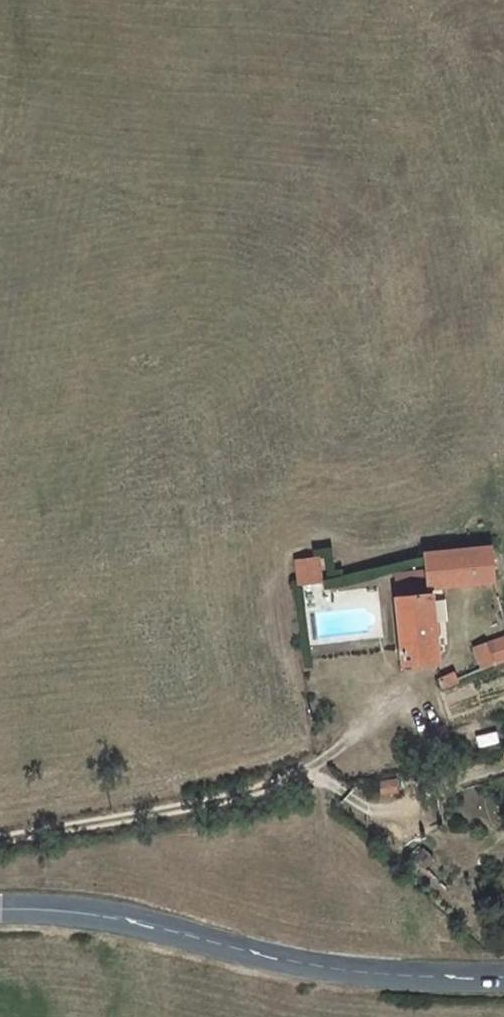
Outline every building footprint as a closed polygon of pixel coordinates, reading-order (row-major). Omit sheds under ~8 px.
[(498,592),(491,546),(424,555),(426,577),(389,581),(400,674),(438,669),(430,598),(498,592)] [(319,560),(296,562),(298,584),(321,581),(319,560)] [(482,668),(503,660),(503,637),(475,647),(482,668)] [(440,686),(446,722),(503,713),(503,663),(495,665),(497,677),(440,686)]
